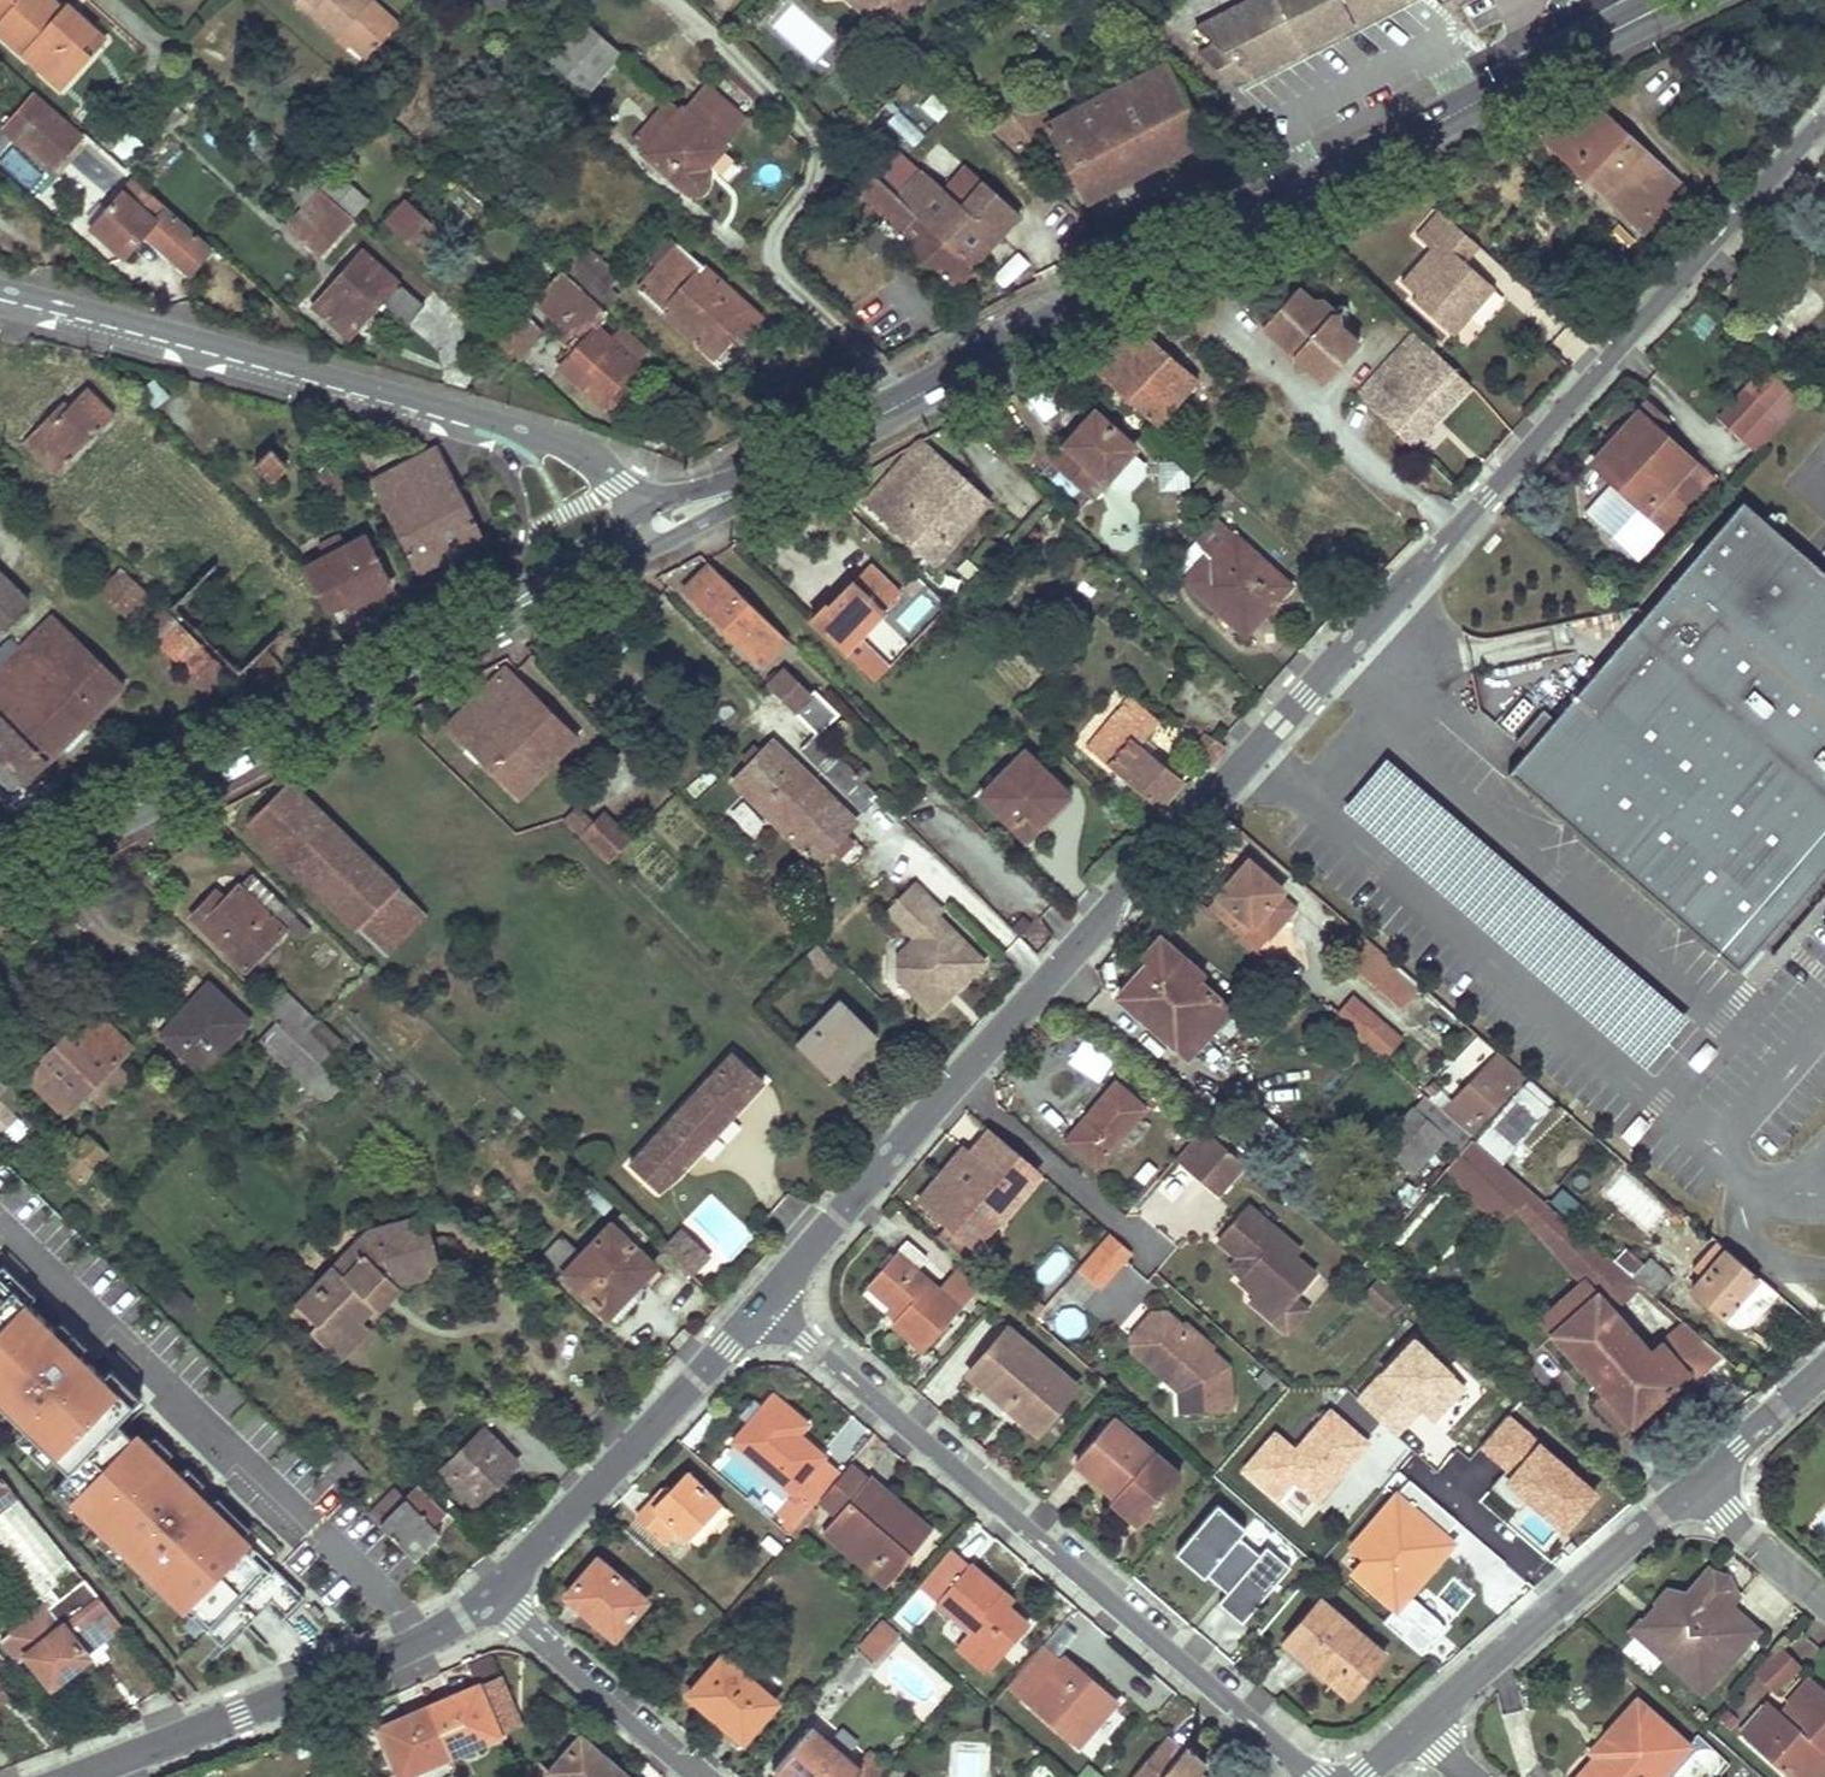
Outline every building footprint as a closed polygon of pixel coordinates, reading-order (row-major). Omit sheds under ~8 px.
[(45,75),(55,64),(72,80),(93,57),(82,47),(97,32),(80,17),(74,23),(61,10),(50,0),(0,0),(0,32),(45,75)] [(295,1),(306,11),(313,3),(309,0),(296,0),(295,1)] [(313,3),(306,11),(337,40),(341,36),(367,58),(398,23),(374,0),(373,0),(309,0),(313,3)] [(734,0),(709,0),(722,12),(734,0)] [(875,17),(891,0),(855,0),(875,17)] [(893,33),(923,0),(891,0),(875,17),(893,33)] [(1197,52),(1234,85),(1400,0),(1248,0),(1195,27),(1212,43),(1197,52)] [(67,4),(61,10),(74,23),(80,17),(67,4)] [(581,21),(566,39),(550,57),(587,90),(619,54),(581,21)] [(97,32),(82,47),(93,57),(107,41),(97,32)] [(1153,69),(1150,63),(1141,67),(1144,74),(1051,121),(1032,100),(1027,102),(1023,97),(997,127),(1019,148),(1047,126),(1087,202),(1207,140),(1167,63),(1153,69)] [(55,64),(45,75),(63,90),(72,80),(55,64)] [(706,81),(683,107),(725,144),(748,118),(706,81)] [(1585,91),(1563,114),(1541,138),(1641,232),(1684,186),(1585,91)] [(53,167),(67,151),(81,135),(34,94),(6,125),(53,167)] [(629,139),(643,152),(683,107),(669,94),(629,139)] [(702,170),(725,144),(683,107),(643,152),(685,189),(687,190),(690,192),(693,192),(696,192),(699,191),(700,190),(702,188),(704,187),(704,186),(705,184),(706,182),(706,181),(706,178),(706,176),(705,174),(703,171),(702,170)] [(897,112),(886,123),(913,147),(923,136),(897,112)] [(1480,173),(1478,168),(1475,164),(1456,174),(1461,183),(1480,173)] [(320,190),(307,178),(293,165),(279,182),(306,207),(290,225),(320,254),(352,218),(320,190)] [(966,166),(943,188),(922,167),(897,194),(975,264),(1019,214),(966,166)] [(338,171),(320,190),(352,218),(368,200),(338,171)] [(975,264),(897,194),(874,173),(858,190),(892,221),(884,230),(894,239),(898,235),(955,287),(975,264)] [(126,254),(135,243),(144,232),(191,273),(212,249),(170,212),(173,209),(138,178),(95,227),(126,254)] [(1449,187),(1446,183),(1443,178),(1429,187),(1434,196),(1449,187)] [(389,220),(408,238),(428,256),(446,237),(406,200),(389,220)] [(1478,242),(1438,205),(1415,230),(1429,243),(1399,276),(1414,290),(1410,294),(1437,319),(1453,301),(1466,314),(1493,284),(1464,258),(1478,242)] [(639,289),(676,321),(714,355),(736,329),(743,336),(760,316),(679,244),(639,289)] [(587,247),(564,272),(606,309),(619,295),(608,286),(617,275),(587,247)] [(358,325),(367,315),(377,304),(382,309),(387,302),(408,321),(423,303),(363,250),(316,304),(339,324),(347,315),(358,325)] [(565,326),(562,329),(558,333),(567,340),(555,354),(563,362),(559,365),(606,408),(623,389),(617,383),(638,360),(634,357),(615,340),(597,324),(609,312),(606,309),(564,272),(563,271),(537,299),(565,326)] [(1296,285),(1262,323),(1323,380),(1358,341),(1296,285)] [(1453,301),(1437,319),(1450,331),(1466,314),(1453,301)] [(514,362),(527,347),(540,332),(513,308),(486,337),(514,362)] [(1080,355),(1155,422),(1195,378),(1137,324),(1080,355)] [(634,357),(646,344),(627,327),(615,340),(634,357)] [(1401,434),(1405,437),(1410,442),(1467,383),(1412,329),(1358,392),(1401,434)] [(1762,359),(1740,385),(1764,405),(1785,381),(1762,359)] [(1764,405),(1740,432),(1758,448),(1803,397),(1785,381),(1764,405)] [(85,386),(71,400),(57,415),(51,408),(23,437),(32,446),(25,456),(48,478),(55,469),(111,412),(85,386)] [(1055,386),(1030,399),(1040,420),(1066,406),(1055,386)] [(1655,428),(1660,423),(1664,418),(1646,401),(1591,460),(1612,480),(1585,513),(1635,558),(1709,478),(1689,459),(1655,428)] [(1052,457),(1072,475),(1093,493),(1108,477),(1121,489),(1134,487),(1146,474),(1144,461),(1132,450),(1135,446),(1094,410),(1052,457)] [(863,500),(933,563),(988,500),(920,437),(863,500)] [(370,479),(393,524),(416,569),(485,534),(483,530),(455,476),(438,444),(370,479)] [(254,461),(269,480),(287,466),(272,447),(254,461)] [(1183,458),(1162,459),(1164,483),(1186,481),(1183,458)] [(338,465),(327,476),(340,491),(352,479),(338,465)] [(1742,501),(1552,715),(1541,705),(1513,737),(1524,747),(1505,769),(1735,970),(1758,942),(1812,880),(1822,889),(1824,885),(1824,572),(1742,501)] [(1238,532),(1218,516),(1172,567),(1243,632),(1272,601),(1267,598),(1283,577),(1234,535),(1238,532)] [(351,541),(347,532),(325,543),(329,552),(351,541)] [(355,592),(357,596),(359,600),(389,584),(364,535),(351,541),(329,552),(307,562),(329,606),(355,592)] [(708,561),(695,574),(682,588),(760,663),(786,637),(708,561)] [(213,562),(204,570),(216,581),(227,592),(194,626),(239,671),(262,648),(282,628),(213,562)] [(870,563),(826,607),(823,604),(809,618),(824,632),(843,651),(871,679),(887,663),(858,634),(900,593),(870,563)] [(147,593),(134,580),(121,568),(101,589),(126,614),(147,593)] [(227,592),(216,581),(204,570),(172,605),(194,626),(227,592)] [(27,597),(0,571),(0,624),(27,597)] [(226,670),(216,662),(207,653),(159,607),(140,628),(188,673),(207,691),(226,670)] [(77,742),(87,731),(80,725),(122,680),(53,614),(22,647),(11,636),(0,648),(0,715),(44,758),(45,757),(47,758),(59,745),(67,752),(77,742)] [(517,794),(547,765),(577,736),(505,666),(446,725),(517,794)] [(764,685),(790,711),(813,732),(828,719),(837,710),(814,688),(807,696),(804,695),(780,671),(769,682),(764,685)] [(1087,746),(1122,776),(1157,805),(1181,779),(1139,742),(1158,719),(1132,696),(1087,746)] [(44,758),(0,715),(0,753),(2,755),(0,757),(0,773),(14,786),(23,777),(25,778),(44,758)] [(813,732),(807,739),(800,746),(865,809),(878,795),(813,732)] [(1222,747),(1219,745),(1217,743),(1204,732),(1190,748),(1205,761),(1207,763),(1222,747)] [(733,778),(814,859),(829,843),(842,831),(853,820),(772,739),(759,751),(748,763),(733,778)] [(751,743),(740,754),(748,763),(759,751),(751,743)] [(1023,833),(1032,825),(1041,816),(1036,811),(1060,788),(1024,750),(982,790),(1023,833)] [(1644,1070),(1688,1019),(1385,760),(1342,809),(1644,1070)] [(334,828),(310,804),(286,781),(248,819),(296,867),(334,828)] [(580,832),(585,827),(590,822),(575,807),(565,817),(580,832)] [(631,838),(605,813),(581,836),(607,862),(631,838)] [(423,912),(334,828),(296,867),(352,921),(355,924),(357,926),(384,952),(423,912)] [(838,852),(851,840),(842,831),(829,843),(838,852)] [(1288,900),(1284,897),(1279,893),(1282,890),(1244,857),(1213,894),(1215,896),(1206,906),(1248,942),(1259,930),(1261,932),(1288,900)] [(217,892),(205,904),(193,916),(246,967),(285,928),(298,914),(255,872),(226,901),(217,892)] [(941,908),(912,879),(885,907),(913,935),(896,952),(896,975),(932,1010),(943,999),(943,989),(950,982),(955,987),(983,958),(937,912),(941,908)] [(1768,950),(1822,889),(1812,880),(1758,942),(1768,950)] [(1314,896),(1302,909),(1334,938),(1345,925),(1314,896)] [(299,942),(312,928),(298,914),(285,928),(299,942)] [(352,921),(349,923),(347,925),(353,930),(357,926),(355,924),(352,921)] [(1346,949),(1352,943),(1358,937),(1345,925),(1334,938),(1346,949)] [(1398,1013),(1421,990),(1372,942),(1349,964),(1398,1013)] [(1196,979),(1198,977),(1201,974),(1167,944),(1162,950),(1158,946),(1116,992),(1186,1055),(1228,1008),(1196,979)] [(163,1033),(182,1051),(202,1068),(248,1018),(209,982),(163,1033)] [(943,989),(943,999),(955,987),(950,982),(943,989)] [(278,1022),(296,1039),(315,1019),(280,985),(261,1006),(278,1022)] [(30,1072),(34,1076),(37,1080),(34,1083),(65,1113),(132,1043),(81,994),(66,1009),(79,1021),(30,1072)] [(830,1074),(851,1052),(872,1031),(840,998),(796,1041),(830,1074)] [(321,1063),(340,1043),(315,1019),(296,1039),(321,1063)] [(262,1039),(304,1081),(321,1063),(296,1039),(278,1022),(262,1039)] [(1387,1048),(1390,1044),(1393,1040),(1374,1024),(1367,1031),(1387,1048)] [(733,1051),(630,1163),(661,1192),(678,1180),(767,1082),(733,1051)] [(1471,1134),(1474,1130),(1500,1154),(1525,1128),(1518,1122),(1548,1094),(1524,1072),(1519,1078),(1494,1055),(1478,1072),(1492,1086),(1473,1108),(1470,1109),(1468,1111),(1457,1123),(1425,1095),(1412,1108),(1382,1142),(1413,1170),(1443,1137),(1456,1147),(1469,1133),(1471,1134)] [(329,1104),(346,1086),(321,1063),(304,1081),(329,1104)] [(1143,1109),(1129,1096),(1114,1084),(1066,1139),(1095,1164),(1143,1109)] [(1,1130),(14,1117),(0,1103),(0,1129),(1,1130)] [(1245,1161),(1203,1125),(1177,1155),(1219,1191),(1245,1161)] [(993,1172),(1012,1150),(991,1132),(972,1153),(993,1172)] [(1456,1147),(1444,1162),(1500,1223),(1518,1207),(1586,1279),(1601,1297),(1603,1296),(1616,1311),(1643,1281),(1616,1258),(1471,1134),(1469,1133),(1456,1147)] [(96,1162),(101,1157),(106,1152),(88,1134),(78,1144),(96,1162)] [(947,1220),(936,1233),(966,1259),(1038,1172),(1012,1150),(993,1172),(972,1153),(963,1146),(920,1196),(947,1220)] [(81,1181),(87,1175),(93,1169),(70,1148),(59,1161),(81,1181)] [(1575,1217),(1580,1210),(1585,1204),(1557,1181),(1546,1193),(1575,1217)] [(589,1225),(612,1202),(594,1184),(571,1207),(589,1225)] [(1248,1204),(1219,1237),(1243,1257),(1251,1264),(1244,1272),(1240,1278),(1257,1292),(1256,1293),(1272,1308),(1290,1286),(1299,1294),(1316,1274),(1295,1256),(1301,1249),(1248,1204)] [(1681,1209),(1676,1212),(1670,1216),(1674,1223),(1689,1216),(1681,1209)] [(356,1246),(399,1288),(401,1286),(399,1281),(443,1268),(427,1214),(370,1231),(356,1246)] [(562,1236),(554,1244),(547,1252),(567,1270),(565,1273),(609,1313),(632,1288),(655,1262),(612,1223),(583,1255),(562,1236)] [(683,1231),(665,1250),(678,1262),(695,1242),(683,1231)] [(1095,1246),(1103,1254),(1117,1238),(1108,1231),(1101,1239),(1095,1246)] [(1103,1254),(1114,1264),(1129,1249),(1117,1238),(1103,1254)] [(868,1284),(879,1294),(892,1305),(895,1302),(903,1309),(892,1321),(924,1349),(959,1308),(936,1288),(916,1271),(927,1258),(906,1240),(868,1284)] [(1717,1240),(1701,1257),(1710,1266),(1726,1248),(1717,1240)] [(692,1275),(709,1256),(695,1242),(678,1262),(692,1275)] [(1616,1258),(1643,1281),(1659,1294),(1675,1275),(1652,1254),(1647,1260),(1627,1244),(1616,1258)] [(379,1309),(399,1288),(356,1246),(300,1304),(320,1323),(313,1330),(340,1357),(370,1326),(361,1317),(368,1310),(374,1304),(379,1309)] [(1077,1267),(1096,1285),(1114,1264),(1103,1254),(1095,1246),(1077,1267)] [(1738,1323),(1739,1323),(1741,1323),(1743,1322),(1745,1322),(1747,1320),(1750,1318),(1775,1291),(1726,1248),(1710,1266),(1693,1286),(1733,1323),(1738,1323)] [(1236,1265),(1244,1272),(1251,1264),(1243,1257),(1236,1265)] [(981,1283),(958,1263),(936,1288),(959,1308),(981,1283)] [(1387,1312),(1401,1295),(1378,1276),(1364,1292),(1387,1312)] [(1586,1279),(1547,1312),(1562,1330),(1601,1297),(1586,1279)] [(229,1647),(251,1625),(231,1605),(252,1584),(288,1617),(308,1595),(140,1434),(136,1438),(120,1424),(133,1409),(115,1392),(118,1389),(72,1342),(69,1345),(54,1331),(56,1329),(15,1288),(11,1293),(0,1282),(0,1402),(73,1472),(65,1481),(81,1496),(76,1501),(229,1647)] [(1290,1286),(1272,1308),(1292,1325),(1310,1303),(1299,1294),(1290,1286)] [(616,1319),(638,1294),(632,1288),(609,1313),(616,1319)] [(1649,1349),(1616,1311),(1603,1296),(1601,1297),(1562,1330),(1561,1332),(1607,1388),(1633,1419),(1687,1371),(1691,1375),(1722,1349),(1687,1318),(1649,1349)] [(884,1315),(892,1321),(903,1309),(895,1302),(892,1305),(884,1315)] [(1175,1317),(1157,1302),(1143,1303),(1122,1328),(1123,1342),(1171,1382),(1173,1403),(1225,1399),(1221,1357),(1203,1341),(1200,1338),(1189,1339),(1179,1331),(1178,1320),(1175,1317)] [(320,1323),(300,1304),(293,1311),(313,1330),(320,1323)] [(1203,1341),(1206,1337),(1178,1314),(1175,1317),(1178,1320),(1179,1331),(1189,1339),(1200,1338),(1203,1341)] [(970,1371),(987,1387),(1005,1402),(1012,1394),(1044,1422),(1076,1386),(1008,1327),(970,1371)] [(1464,1383),(1413,1335),(1356,1396),(1395,1432),(1412,1414),(1405,1407),(1412,1400),(1432,1418),(1464,1383)] [(1598,1395),(1624,1426),(1633,1419),(1607,1388),(1598,1395)] [(790,1405),(774,1391),(764,1404),(733,1439),(793,1491),(775,1510),(792,1526),(813,1502),(816,1499),(839,1472),(822,1457),(824,1455),(790,1425),(781,1418),(790,1405)] [(790,1405),(781,1418),(790,1425),(800,1413),(790,1405)] [(1367,1440),(1330,1408),(1295,1448),(1275,1431),(1243,1467),(1276,1496),(1292,1477),(1317,1499),(1341,1471),(1337,1468),(1344,1461),(1347,1464),(1367,1440)] [(1542,1440),(1507,1411),(1481,1443),(1515,1472),(1509,1479),(1502,1473),(1492,1484),(1520,1508),(1530,1495),(1566,1526),(1597,1489),(1541,1443),(1542,1440)] [(1076,1456),(1096,1474),(1116,1492),(1112,1497),(1138,1520),(1178,1475),(1113,1416),(1076,1456)] [(446,1470),(462,1485),(478,1501),(520,1458),(488,1427),(446,1470)] [(839,1472),(816,1499),(835,1516),(866,1479),(847,1463),(839,1472)] [(637,1513),(648,1525),(660,1537),(673,1524),(683,1534),(715,1502),(686,1472),(654,1504),(650,1500),(637,1513)] [(19,1495),(4,1475),(0,1478),(0,1510),(19,1495)] [(869,1566),(888,1583),(913,1553),(910,1550),(926,1531),(885,1496),(887,1494),(868,1477),(866,1479),(835,1516),(825,1527),(857,1556),(865,1547),(877,1558),(869,1566)] [(1457,1518),(1409,1477),(1353,1543),(1367,1555),(1353,1571),(1395,1606),(1384,1620),(1421,1653),(1445,1624),(1408,1593),(1437,1558),(1429,1552),(1457,1518)] [(451,1509),(422,1481),(407,1497),(383,1523),(387,1526),(409,1547),(418,1556),(436,1536),(430,1530),(451,1509)] [(383,1523),(407,1497),(399,1488),(374,1514),(383,1523)] [(719,1501),(690,1533),(699,1541),(729,1509),(719,1501)] [(1170,1558),(1192,1577),(1213,1596),(1225,1584),(1247,1603),(1271,1576),(1206,1518),(1170,1558)] [(565,1595),(577,1605),(588,1615),(591,1611),(617,1634),(645,1602),(598,1560),(565,1595)] [(1000,1590),(984,1577),(968,1564),(938,1599),(971,1627),(957,1644),(988,1669),(1026,1623),(994,1596),(1000,1590)] [(1636,1639),(1703,1697),(1759,1631),(1729,1606),(1736,1596),(1707,1572),(1678,1605),(1670,1599),(1655,1616),(1662,1622),(1655,1630),(1648,1625),(1636,1639)] [(51,1686),(89,1655),(87,1653),(92,1649),(101,1641),(102,1643),(114,1633),(123,1626),(84,1577),(49,1605),(48,1604),(4,1639),(19,1658),(26,1653),(51,1686)] [(1664,1593),(1629,1633),(1636,1639),(1648,1625),(1655,1630),(1662,1622),(1655,1616),(1670,1599),(1664,1593)] [(1319,1670),(1324,1668),(1329,1665),(1336,1672),(1333,1675),(1351,1691),(1384,1655),(1320,1600),(1287,1639),(1319,1670)] [(875,1655),(881,1648),(886,1641),(879,1635),(889,1624),(881,1617),(860,1642),(875,1655)] [(99,1649),(122,1705),(154,1692),(131,1635),(99,1649)] [(1780,1653),(1759,1676),(1779,1692),(1799,1669),(1780,1653)] [(688,1693),(702,1705),(716,1717),(719,1714),(744,1736),(775,1702),(722,1655),(688,1693)] [(1077,1743),(1096,1722),(1115,1700),(1065,1655),(1027,1698),(1077,1743)] [(430,1704),(451,1754),(501,1732),(495,1717),(517,1707),(503,1674),(430,1704)] [(1810,1679),(1786,1705),(1789,1707),(1797,1713),(1819,1687),(1810,1679)] [(12,1696),(3,1685),(0,1688),(0,1706),(12,1696)] [(1744,1737),(1789,1776),(1820,1776),(1821,1776),(1813,1770),(1824,1757),(1824,1693),(1819,1687),(1797,1713),(1787,1724),(1779,1718),(1774,1713),(1761,1729),(1755,1724),(1744,1737)] [(1598,1768),(1590,1776),(1658,1776),(1687,1745),(1637,1699),(1605,1734),(1618,1747),(1598,1768)] [(402,1774),(451,1754),(430,1704),(381,1725),(392,1749),(402,1774)] [(517,1707),(495,1717),(501,1732),(524,1723),(517,1707)] [(1789,1707),(1779,1718),(1787,1724),(1797,1713),(1789,1707)] [(1768,1708),(1755,1724),(1761,1729),(1774,1713),(1768,1708)] [(890,1763),(875,1752),(860,1769),(811,1727),(774,1770),(782,1776),(878,1776),(890,1763)] [(1605,1734),(1590,1751),(1596,1757),(1577,1776),(1590,1776),(1598,1768),(1618,1747),(1605,1734)] [(565,1752),(550,1770),(539,1758),(523,1776),(629,1776),(581,1735),(565,1752)] [(1204,1773),(1202,1776),(1196,1771),(1203,1763),(1182,1745),(1181,1748),(1162,1743),(1132,1776),(1208,1776),(1204,1773)] [(1813,1770),(1821,1776),(1822,1776),(1824,1776),(1824,1757),(1813,1770)]
